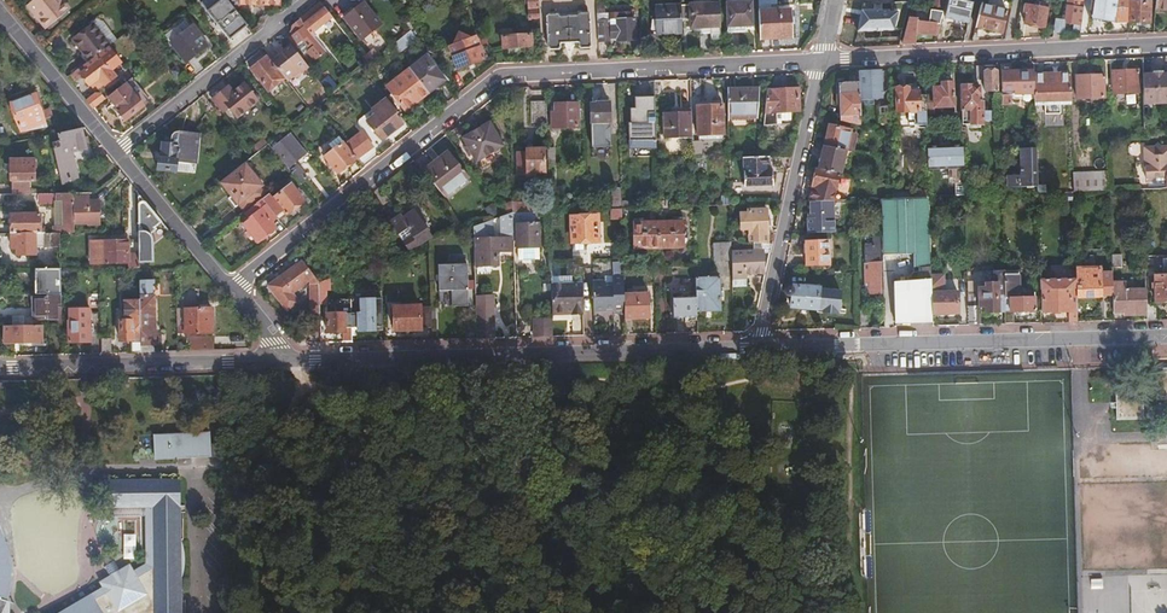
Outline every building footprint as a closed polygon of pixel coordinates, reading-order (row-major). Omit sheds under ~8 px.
[(28,4),(47,28),(70,11),(62,0),(33,0),(28,4)] [(248,26),(232,6),(228,0),(223,0),(209,11),(230,39),(248,26)] [(539,0),(528,0),(529,19),(531,19),(532,27),(540,27),(539,0)] [(911,18),(903,46),(916,45),(917,34),(938,36),(941,26),(941,24),(945,8),(944,8),(946,0),(933,0),(932,2),(931,8),(936,9),(931,9),(930,22),(918,21),(919,18),(911,18)] [(948,19),(969,24),(974,4),(958,0),(952,0),(948,19)] [(1081,25),(1085,0),(1067,0),(1063,21),(1055,20),(1053,33),(1063,35),(1065,22),(1081,25)] [(1130,0),(1093,0),(1090,20),(1097,21),(1114,24),(1129,23),(1130,2),(1130,0)] [(1156,9),(1166,10),(1166,0),(1157,0),(1156,9)] [(1145,2),(1130,2),(1129,23),(1151,24),(1152,3),(1145,2)] [(321,3),(299,20),(311,34),(332,17),(321,3)] [(364,3),(345,17),(362,39),(380,25),(364,3)] [(726,3),(727,27),(745,26),(751,26),(750,3),(726,3)] [(911,3),(892,5),(892,14),(889,14),(889,12),(877,12),(877,11),(862,11),(857,33),(904,31),(911,3)] [(718,4),(680,5),(681,23),(690,22),(690,29),(699,29),(699,32),(710,32),(710,38),(720,37),(718,4)] [(681,23),(680,5),(655,7),(655,20),(651,20),(650,30),(656,30),(656,34),(681,33),(681,23)] [(1024,24),(1046,28),(1049,10),(1024,5),(1023,13),(1025,13),(1024,24)] [(981,6),(976,28),(1001,34),(1007,12),(981,6)] [(758,11),(759,40),(771,40),(771,36),(792,36),(791,10),(758,11)] [(597,13),(598,42),(611,42),(611,38),(616,38),(616,41),(635,41),(634,17),(631,17),(631,12),(618,12),(618,18),(609,18),(609,13),(597,13)] [(576,18),(568,18),(569,43),(573,43),(578,43),(579,47),(580,47),(580,49),(589,48),(588,47),(591,46),(589,15),(588,14),(579,14),(576,18)] [(569,43),(568,18),(558,18),(555,15),(548,16),(546,18),(547,49),(549,49),(549,50),(558,50),(558,48),(560,48),(559,44),(565,43),(569,43)] [(290,27),(291,33),(293,36),(290,38),(296,46),(301,41),(308,50),(306,52),(314,61),(327,51),(311,34),(299,20),(290,27)] [(88,63),(112,44),(116,41),(104,26),(98,32),(92,26),(76,38),(85,51),(81,54),(88,63)] [(193,26),(171,44),(187,64),(206,49),(197,37),(199,34),(193,26)] [(511,31),(498,31),(498,38),(502,37),(503,49),(531,48),(530,36),(527,36),(527,31),(519,31),(520,36),(511,37),(511,31)] [(416,40),(410,32),(391,48),(397,55),(416,40)] [(451,42),(448,43),(457,70),(483,62),(475,34),(470,36),(463,32),(454,35),(451,42)] [(85,51),(76,38),(71,42),(81,54),(85,51)] [(112,44),(88,63),(85,65),(88,70),(82,75),(90,86),(91,85),(94,83),(97,86),(100,90),(116,78),(111,71),(125,61),(112,44)] [(273,65),(287,82),(294,76),(295,78),(300,78),(300,73),(308,68),(292,47),(282,55),(284,56),(273,65)] [(253,69),(251,71),(269,93),(284,81),(264,56),(251,66),(253,69)] [(426,57),(409,70),(427,94),(444,81),(426,57)] [(1010,65),(1001,65),(1002,105),(1011,105),(1010,94),(1035,93),(1034,75),(1034,72),(1011,73),(1010,65)] [(983,68),(983,66),(976,66),(976,80),(985,80),(986,91),(997,91),(996,74),(989,74),(984,74),(983,68)] [(427,94),(409,70),(386,87),(392,95),(389,98),(396,108),(400,106),(404,111),(427,94)] [(882,71),(859,72),(860,85),(860,93),(861,95),(874,95),(883,94),(882,71)] [(1138,71),(1112,72),(1113,95),(1139,94),(1138,71)] [(1035,93),(1035,106),(1047,106),(1047,102),(1071,101),(1071,73),(1034,75),(1035,93)] [(1085,77),(1076,77),(1077,99),(1104,98),(1103,76),(1095,76),(1094,73),(1085,74),(1085,77)] [(1143,75),(1144,106),(1166,105),(1166,75),(1143,75)] [(326,76),(321,81),(332,91),(337,85),(326,76)] [(131,79),(124,84),(143,108),(149,102),(131,79)] [(700,80),(690,80),(691,98),(701,98),(700,80)] [(942,89),(937,89),(934,89),(935,109),(954,108),(953,83),(941,84),(942,89)] [(124,84),(106,98),(119,114),(118,115),(124,123),(143,108),(124,84)] [(841,94),(842,123),(862,127),(861,103),(861,95),(860,93),(860,85),(843,85),(840,88),(840,91),(841,94)] [(974,85),(962,85),(962,109),(962,111),(970,110),(971,125),(983,125),(983,122),(990,121),(990,111),(983,111),(983,100),(981,100),(980,87),(974,87),(974,85)] [(229,88),(213,100),(223,114),(229,110),(237,120),(259,103),(244,86),(233,94),(229,88)] [(927,125),(926,96),(919,96),(918,92),(908,93),(908,88),(907,88),(905,86),(899,86),(897,89),(896,89),(897,113),(900,113),(917,112),(917,126),(917,127),(918,127),(918,128),(919,128),(920,128),(920,129),(927,128),(927,125)] [(727,90),(728,118),(757,117),(759,89),(727,90)] [(772,92),(766,92),(763,127),(781,126),(781,123),(791,123),(791,114),(799,113),(798,90),(772,92)] [(38,93),(36,94),(38,99),(38,100),(42,111),(45,110),(38,93)] [(93,108),(105,99),(101,94),(96,93),(86,101),(92,109),(93,108)] [(20,133),(48,127),(47,124),(45,120),(54,116),(51,108),(45,110),(42,111),(38,100),(38,99),(36,94),(10,104),(20,133)] [(874,95),(861,95),(861,103),(874,103),(874,95)] [(367,122),(382,141),(402,125),(395,115),(397,113),(386,99),(372,110),(376,115),(367,122)] [(531,124),(546,124),(546,102),(530,103),(531,124)] [(559,128),(583,127),(582,103),(554,104),(554,114),(551,114),(551,132),(559,132),(559,128)] [(597,105),(590,105),(591,125),(591,136),(610,135),(610,125),(609,103),(597,104),(597,105)] [(722,106),(696,107),(698,137),(723,136),(722,106)] [(891,124),(890,106),(878,107),(879,122),(891,124)] [(917,112),(900,113),(900,126),(914,125),(914,126),(917,126),(917,112)] [(665,140),(692,139),(691,113),(681,114),(674,114),(664,114),(665,140)] [(649,116),(627,116),(627,139),(650,139),(649,116)] [(490,122),(463,138),(478,161),(504,146),(490,122)] [(829,126),(825,147),(846,151),(853,152),(857,133),(829,126)] [(83,128),(59,133),(61,142),(53,143),(62,182),(77,178),(74,163),(94,158),(92,147),(87,148),(83,128)] [(178,138),(177,144),(163,143),(161,159),(159,159),(158,170),(181,173),(181,172),(182,163),(201,165),(202,165),(205,135),(184,133),(183,133),(182,133),(181,133),(181,134),(180,134),(179,135),(178,136),(178,137),(178,138)] [(346,146),(357,160),(371,148),(360,134),(346,146)] [(279,136),(268,145),(270,148),(282,139),(279,136)] [(276,155),(286,169),(292,176),(299,185),(306,180),(296,167),(294,168),(291,165),(304,156),(289,136),(271,150),(276,155)] [(1163,147),(1159,143),(1156,148),(1145,148),(1146,179),(1166,178),(1166,147),(1163,147)] [(329,154),(324,157),(337,174),(339,172),(341,175),(347,171),(345,168),(355,160),(342,144),(338,147),(336,144),(327,150),(329,154)] [(825,147),(819,170),(840,175),(846,151),(825,147)] [(527,153),(517,153),(518,176),(536,176),(535,173),(545,173),(545,148),(526,148),(527,153)] [(1008,187),(1036,186),(1036,148),(1020,149),(1021,176),(1007,176),(1008,187)] [(927,149),(928,172),(964,171),(963,149),(927,149)] [(449,152),(425,171),(444,196),(469,177),(449,152)] [(766,157),(760,157),(742,158),(743,185),(773,184),(772,168),(767,169),(766,157)] [(13,181),(13,195),(31,194),(31,181),(35,181),(35,161),(11,162),(11,181),(13,181)] [(200,174),(201,165),(182,163),(181,172),(200,174)] [(262,187),(244,164),(219,183),(227,194),(229,192),(232,196),(230,198),(229,199),(236,208),(242,215),(255,205),(261,200),(256,192),(260,188),(262,187)] [(811,201),(833,200),(835,200),(836,194),(840,175),(819,170),(817,170),(813,189),(811,201)] [(1109,173),(1073,174),(1074,191),(1110,190),(1109,173)] [(642,183),(633,183),(633,196),(643,196),(642,183)] [(265,205),(278,221),(304,201),(291,185),(265,205)] [(261,200),(266,196),(260,188),(256,192),(261,200)] [(602,210),(613,209),(612,188),(601,188),(602,210)] [(612,188),(613,209),(621,209),(620,188),(612,188)] [(55,194),(39,194),(40,204),(55,204),(55,194)] [(75,194),(57,194),(57,227),(53,227),(53,234),(61,234),(69,234),(75,234),(75,225),(75,194)] [(93,194),(75,194),(75,225),(102,225),(101,203),(93,203),(93,194)] [(161,222),(138,194),(139,238),(139,261),(153,261),(153,239),(151,233),(156,229),(155,227),(161,222)] [(894,198),(882,199),(883,255),(913,255),(913,267),(919,267),(930,267),(928,197),(916,197),(901,198),(894,198)] [(265,205),(261,200),(255,205),(256,207),(251,211),(254,214),(242,224),(257,243),(281,224),(278,221),(265,205)] [(808,233),(834,232),(833,200),(811,201),(812,213),(816,213),(816,217),(808,218),(808,233)] [(534,203),(513,203),(513,213),(534,212),(535,212),(534,203)] [(236,220),(242,215),(236,208),(230,212),(236,220)] [(391,222),(409,248),(420,244),(420,245),(432,237),(426,228),(413,210),(402,218),(400,215),(399,216),(391,222)] [(749,230),(749,243),(752,243),(768,245),(767,235),(766,210),(749,211),(748,211),(748,214),(740,215),(741,230),(749,230)] [(534,212),(513,213),(513,224),(525,224),(524,220),(534,220),(534,212)] [(513,213),(507,213),(499,217),(500,233),(514,232),(513,224),(513,213)] [(11,234),(47,234),(47,229),(40,229),(39,215),(11,215),(11,234)] [(571,217),(572,243),(584,243),(598,243),(597,217),(571,217)] [(488,235),(488,221),(473,226),(474,265),(498,265),(497,252),(510,251),(510,238),(484,239),(484,236),(488,235)] [(658,248),(658,223),(634,224),(634,249),(658,248)] [(683,223),(658,223),(658,248),(683,247),(683,223)] [(538,225),(516,226),(518,249),(529,249),(530,255),(539,255),(538,225)] [(61,247),(61,234),(53,234),(47,234),(11,234),(11,250),(17,250),(17,256),(35,255),(35,247),(61,247)] [(140,268),(139,261),(139,238),(92,240),(93,263),(131,262),(131,268),(140,268)] [(829,239),(805,240),(807,264),(830,264),(829,239)] [(870,294),(883,294),(881,246),(882,239),(872,239),(873,247),(864,247),(864,268),(867,267),(868,290),(870,290),(870,294)] [(729,242),(713,243),(713,261),(730,261),(729,242)] [(734,246),(731,246),(732,286),(746,286),(746,274),(763,273),(763,253),(770,253),(771,245),(768,245),(752,243),(753,252),(737,251),(737,246),(734,246)] [(322,271),(328,279),(345,273),(339,267),(341,265),(334,256),(335,255),(327,246),(323,248),(322,247),(314,253),(315,255),(312,258),(319,268),(324,265),(325,268),(322,271)] [(318,283),(297,253),(289,259),(295,266),(269,285),(288,310),(298,303),(292,293),(308,282),(311,287),(312,313),(319,314),(318,283)] [(1111,255),(1112,268),(1122,268),(1122,255),(1111,255)] [(468,264),(439,264),(439,290),(451,290),(452,305),(469,305),(468,264)] [(62,271),(62,266),(44,266),(44,270),(35,270),(36,295),(50,294),(60,294),(62,294),(62,271)] [(895,323),(931,322),(931,314),(930,276),(930,267),(919,267),(919,282),(894,282),(895,323)] [(1076,280),(1076,297),(1101,296),(1101,294),(1112,294),(1112,283),(1112,274),(1100,274),(1100,268),(1076,268),(1076,280)] [(551,279),(570,279),(570,271),(553,272),(553,274),(551,274),(551,279)] [(1004,312),(1003,271),(992,271),(992,284),(984,284),(984,288),(978,288),(979,306),(979,307),(985,308),(985,313),(1004,312)] [(1018,271),(1003,271),(1004,312),(1005,324),(1014,324),(1014,312),(1035,311),(1034,293),(1018,293),(1018,271)] [(593,311),(624,310),(623,294),(623,275),(608,275),(608,281),(592,281),(593,311)] [(930,276),(931,314),(958,314),(958,293),(943,293),(942,276),(930,276)] [(1155,276),(1155,302),(1166,302),(1166,276),(1155,276)] [(719,277),(696,278),(696,292),(696,296),(697,311),(720,310),(720,297),(720,290),(719,277)] [(551,279),(552,313),(583,312),(581,278),(570,279),(551,279)] [(696,292),(696,278),(680,278),(680,292),(696,292)] [(1070,312),(1071,322),(1077,322),(1077,308),(1076,297),(1076,280),(1039,281),(1039,290),(1043,290),(1043,312),(1070,312)] [(1112,294),(1113,312),(1121,311),(1135,311),(1135,316),(1135,317),(1146,317),(1146,304),(1146,289),(1126,290),(1126,282),(1112,283),(1112,294)] [(140,284),(141,309),(142,352),(154,352),(153,344),(156,344),(155,295),(149,296),(148,284),(140,284)] [(784,291),(784,293),(784,294),(785,296),(787,297),(788,297),(790,297),(789,307),(816,309),(816,308),(823,308),(822,311),(835,312),(835,310),(837,310),(839,292),(818,290),(818,288),(791,286),(791,288),(789,287),(787,287),(786,288),(785,289),(784,291)] [(99,308),(101,308),(101,293),(89,293),(89,309),(99,308)] [(624,310),(624,319),(648,318),(647,293),(623,294),(624,310)] [(60,294),(50,294),(49,297),(36,297),(36,320),(53,319),(55,319),(55,318),(58,317),(58,303),(61,303),(60,294)] [(494,294),(475,295),(476,339),(496,338),(494,294)] [(673,318),(697,318),(697,311),(696,296),(672,297),(673,318)] [(350,313),(351,335),(358,334),(358,331),(382,330),(381,297),(350,298),(350,313)] [(1146,304),(1146,317),(1146,320),(1157,320),(1156,311),(1152,304),(1146,304)] [(395,329),(433,328),(432,306),(395,307),(395,329)] [(976,306),(967,306),(967,325),(976,325),(976,306)] [(976,306),(976,325),(980,325),(980,312),(985,313),(985,308),(979,307),(979,306),(976,306)] [(99,308),(89,309),(89,319),(99,320),(99,308)] [(89,319),(89,309),(70,309),(69,321),(68,321),(68,342),(90,342),(89,319)] [(142,352),(141,309),(125,309),(125,320),(121,320),(121,340),(133,340),(133,352),(142,352)] [(178,310),(178,326),(178,334),(183,334),(209,334),(209,310),(178,310)] [(351,342),(351,335),(350,313),(327,314),(328,332),(343,332),(343,342),(351,342)] [(327,314),(319,314),(320,332),(328,332),(327,314)] [(573,335),(584,334),(582,315),(571,317),(573,335)] [(552,337),(552,317),(533,318),(533,337),(552,337)] [(10,325),(5,325),(5,333),(5,344),(46,343),(45,324),(25,325),(17,325),(10,325)] [(190,351),(214,350),(214,336),(190,337),(190,351)] [(112,338),(102,338),(102,353),(112,353),(112,338)] [(1150,387),(1145,387),(1143,387),(1143,385),(1116,386),(1117,418),(1144,417),(1143,396),(1151,396),(1151,398),(1166,398),(1166,370),(1150,371),(1150,387)] [(211,433),(156,434),(156,459),(180,458),(212,458),(211,433)] [(100,612),(180,612),(180,577),(182,572),(184,567),(185,560),(185,555),(184,551),(183,546),(180,541),(180,481),(101,482),(101,490),(101,507),(112,506),(144,506),(145,516),(145,544),(145,564),(136,569),(132,563),(121,570),(123,574),(115,579),(113,575),(102,581),(104,584),(89,593),(100,612)] [(144,506),(112,506),(112,516),(140,516),(145,516),(144,506)] [(9,611),(9,604),(8,604),(3,604),(4,599),(10,597),(11,591),(13,586),(13,584),(13,582),(13,573),(13,564),(13,561),(11,555),(8,544),(6,536),(2,527),(1,523),(0,519),(0,612),(9,612),(9,611)] [(133,558),(134,533),(122,532),(121,558),(133,558)] [(107,565),(113,575),(115,579),(123,574),(121,570),(116,561),(107,565)] [(89,593),(55,612),(100,612),(89,593)] [(14,600),(4,599),(3,604),(8,604),(9,604),(9,611),(9,612),(14,612),(14,600)]
